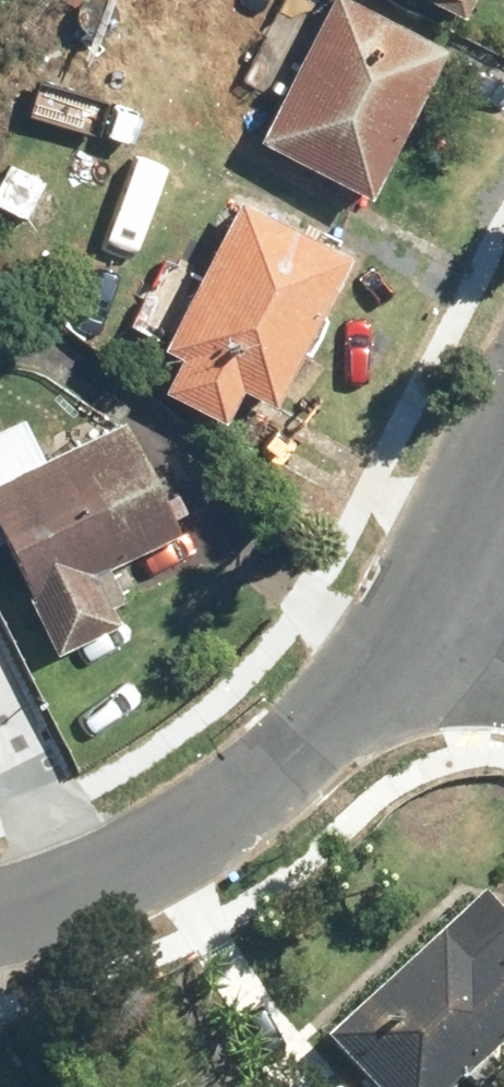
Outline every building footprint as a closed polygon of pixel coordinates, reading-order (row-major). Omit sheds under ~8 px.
[(73,2),(70,13),(74,23),(82,30),(92,32),(102,29),(110,21),(112,11),(108,0),(75,0),(73,2)] [(363,197),(440,49),(346,0),(324,0),(252,139),(363,197)] [(456,16),(465,0),(425,0),(456,16)] [(303,421),(268,402),(347,256),(235,197),(155,345),(175,356),(158,388),(215,418),(210,428),(279,465),(303,421)] [(110,623),(85,573),(174,529),(119,418),(42,456),(21,415),(0,426),(0,534),(30,594),(24,597),(51,652),(110,623)] [(503,1040),(503,924),(478,896),(322,1042),(364,1086),(454,1086),(503,1040)]
